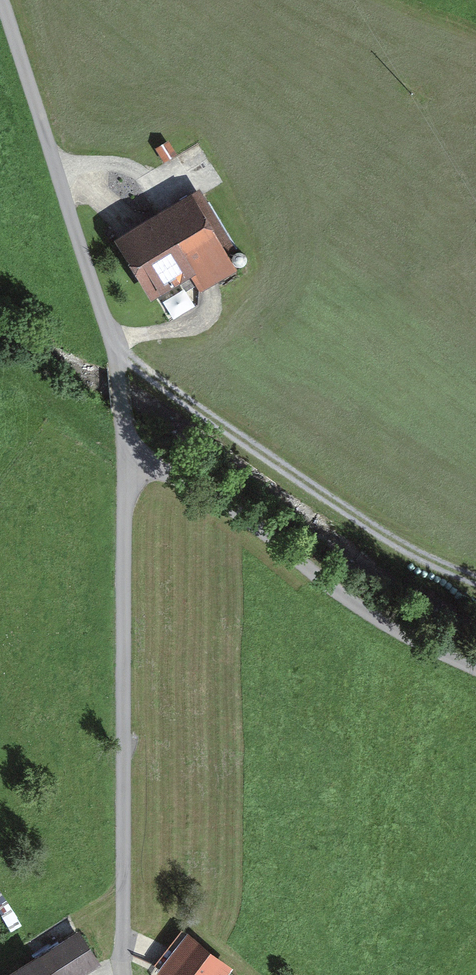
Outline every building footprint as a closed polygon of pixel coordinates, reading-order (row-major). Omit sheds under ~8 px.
[(190,211),(121,251),(152,305),(196,280),(202,292),(228,277),(190,211)] [(237,255),(234,252),(227,253),(224,256),(223,261),(226,265),(230,267),(236,265),(238,261),(237,255)] [(17,974),(71,974),(92,962),(77,938),(17,974)] [(190,940),(163,973),(165,974),(223,974),(227,970),(190,940)]
